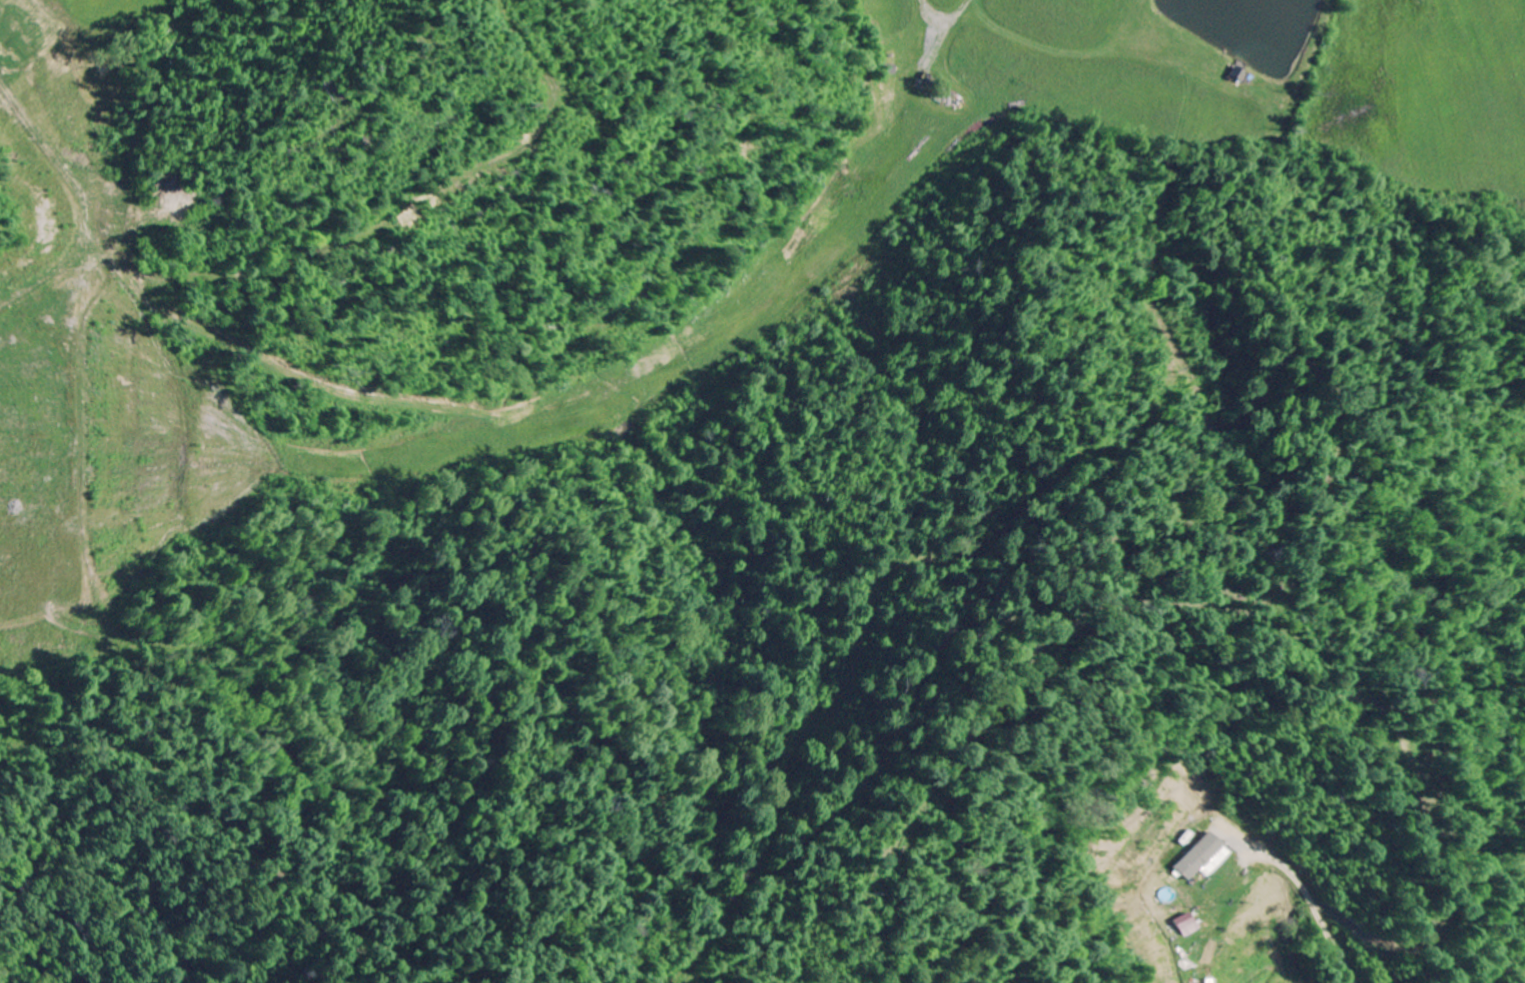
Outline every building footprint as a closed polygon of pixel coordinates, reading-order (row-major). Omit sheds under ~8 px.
[(1234,77),(1246,82),(1250,71),(1238,67),(1234,77)] [(1172,867),(1184,881),(1221,847),(1209,834),(1172,867)] [(1174,921),(1183,938),(1197,930),(1188,914),(1174,921)]
